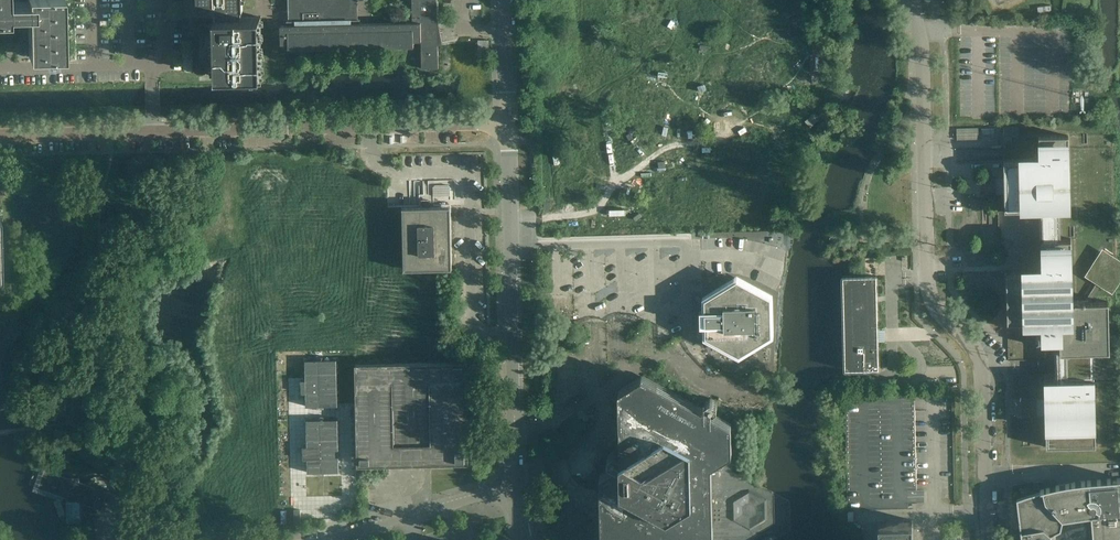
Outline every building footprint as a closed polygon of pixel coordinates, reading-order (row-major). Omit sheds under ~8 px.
[(62,0),(27,0),(27,3),(8,4),(8,0),(0,0),(0,20),(9,20),(9,17),(18,17),(28,17),(29,56),(64,55),(62,0)] [(198,11),(204,11),(216,10),(216,14),(216,18),(217,77),(262,76),(262,75),(261,17),(251,17),(247,17),(242,17),(242,13),(242,10),(243,10),(243,0),(198,0),(198,11)] [(412,1),(412,22),(351,24),(351,20),(360,20),(360,19),(354,19),(354,0),(292,0),(293,20),(287,21),(296,21),(297,25),(281,25),(281,44),(282,44),(282,43),(288,43),(289,49),(395,46),(413,46),(413,47),(414,47),(414,40),(420,40),(420,41),(421,41),(422,69),(423,69),(423,68),(438,68),(438,45),(436,45),(435,17),(437,17),(437,0),(412,0),(412,1)] [(489,55),(488,39),(479,39),(480,56),(489,55)] [(812,61),(829,61),(830,43),(811,43),(812,61)] [(978,127),(957,127),(957,128),(957,139),(978,138),(978,128),(978,127)] [(1058,218),(1058,209),(1070,209),(1068,135),(1019,137),(1019,127),(1003,127),(1003,160),(1004,177),(1004,196),(1005,210),(1041,209),(1042,239),(1041,239),(1042,271),(1006,272),(1007,321),(1044,320),(1044,323),(1040,323),(1041,349),(1056,349),(1057,382),(1045,382),(1046,447),(1096,446),(1094,381),(1093,381),(1093,351),(1109,351),(1108,301),(1090,301),(1102,283),(1111,289),(1119,276),(1119,263),(1115,261),(1103,253),(1089,275),(1098,280),(1093,288),(1084,302),(1072,302),(1071,238),(1058,239),(1058,218)] [(452,269),(451,206),(402,207),(404,270),(452,269)] [(865,276),(865,275),(842,276),(845,370),(867,369),(879,369),(878,338),(879,337),(880,336),(880,335),(880,334),(879,334),(879,333),(878,333),(876,275),(865,276)] [(705,325),(706,336),(739,354),(771,335),(770,297),(737,279),(705,298),(705,310),(708,311),(708,323),(705,325)] [(306,380),(302,380),(302,393),(306,393),(306,406),(338,406),(336,359),(305,360),(306,380)] [(358,465),(385,464),(468,462),(466,362),(356,364),(358,465)] [(774,493),(732,471),(732,448),(731,423),(712,412),(712,411),(717,408),(717,401),(711,398),(705,401),(706,407),(704,408),(643,375),(619,390),(620,454),(614,451),(608,454),(608,461),(615,465),(601,474),(602,539),(745,539),(775,522),(774,493)] [(307,446),(303,446),(304,459),(308,459),(308,473),(339,472),(338,419),(307,420),(307,446)] [(80,477),(68,477),(40,467),(39,468),(44,470),(37,488),(67,498),(67,523),(80,522),(80,502),(102,510),(102,508),(108,491),(80,481),(80,477)] [(1085,481),(1076,482),(1068,483),(1060,485),(1050,487),(1040,489),(1028,493),(1017,497),(1020,527),(1021,533),(1022,539),(1058,539),(1055,526),(1063,524),(1066,514),(1092,511),(1095,539),(1119,539),(1119,478),(1085,481)] [(913,539),(912,539),(912,534),(913,534),(912,532),(912,526),(912,520),(910,520),(904,521),(904,520),(898,520),(898,521),(892,521),(892,520),(886,521),(880,521),(878,521),(879,527),(879,533),(879,535),(880,539),(913,539)]
